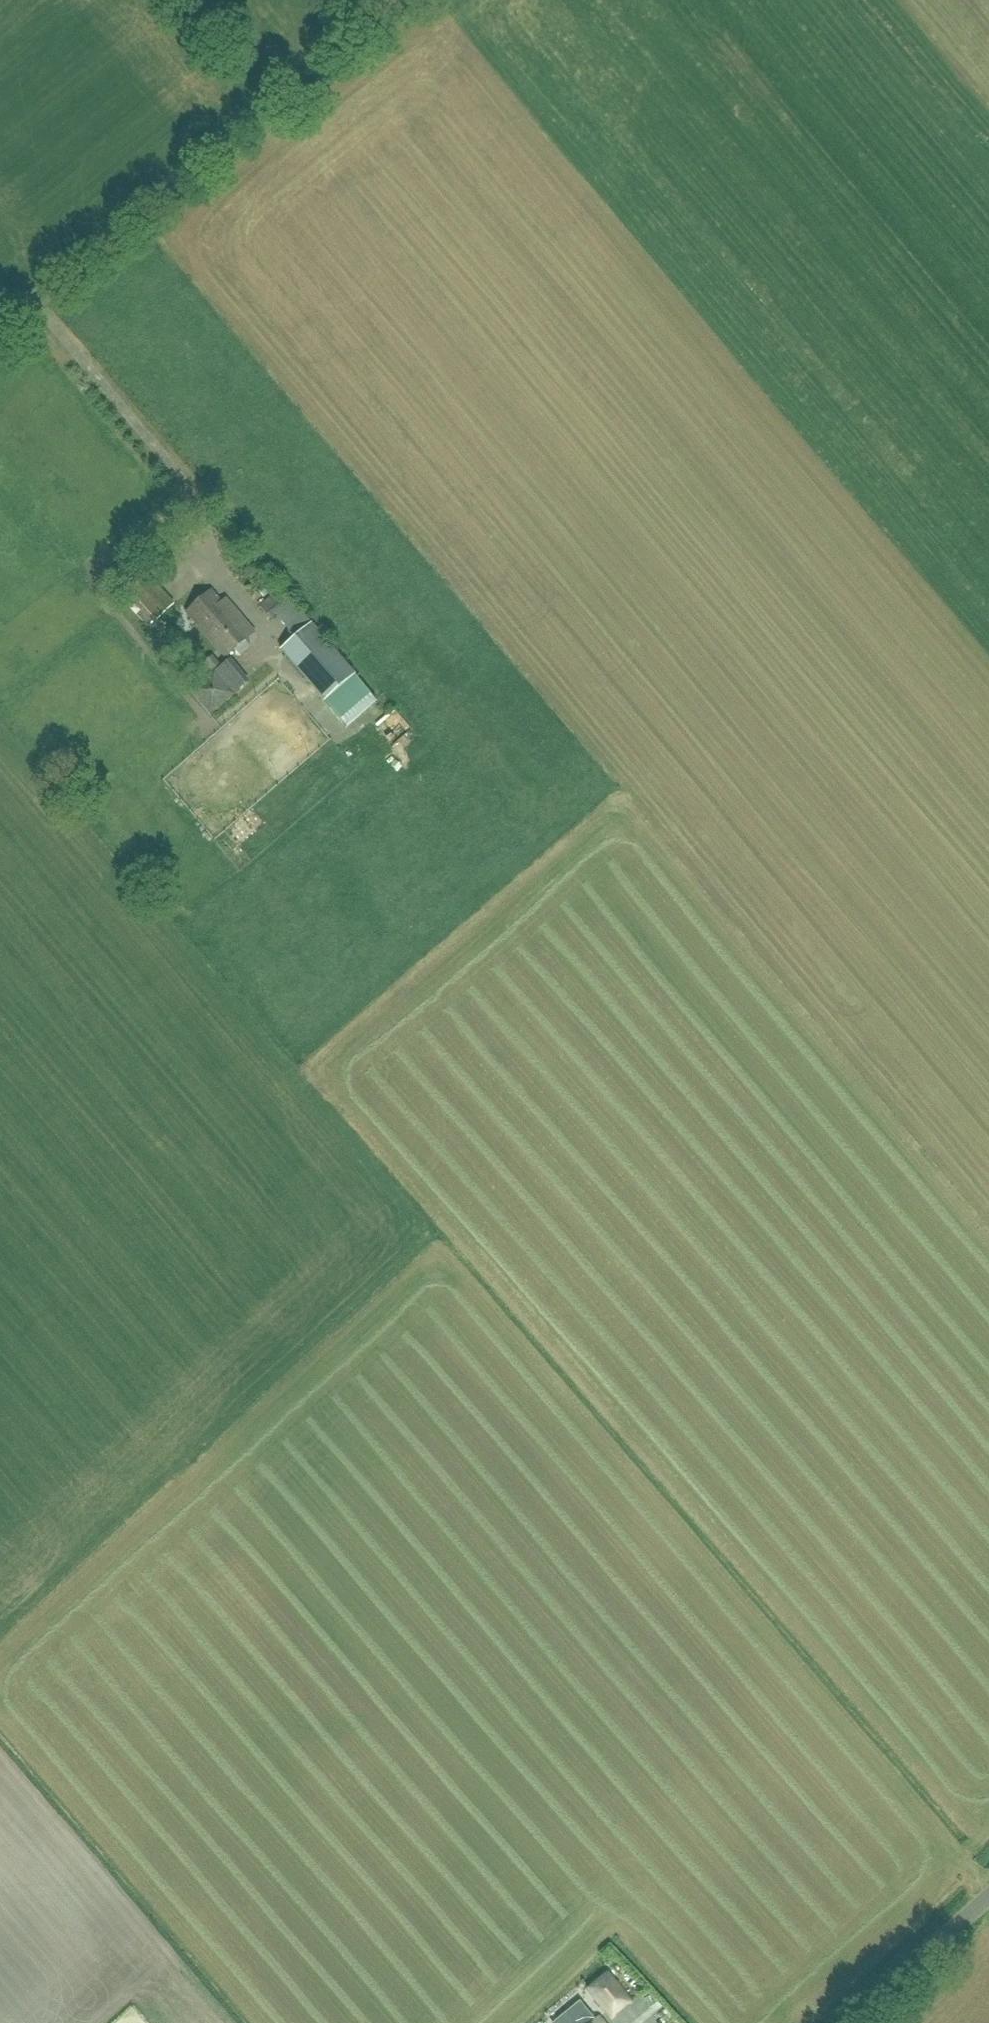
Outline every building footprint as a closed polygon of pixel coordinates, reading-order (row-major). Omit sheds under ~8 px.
[(139,569),(122,585),(156,621),(173,606),(139,569)] [(255,633),(235,610),(225,598),(221,602),(211,590),(185,613),(225,659),(232,653),(235,656),(240,656),(250,648),(250,643),(247,640),(255,633)] [(267,598),(259,605),(258,606),(270,620),(275,615),(285,607),(282,603),(273,593),(267,598)] [(311,623),(280,650),(347,726),(377,699),(311,623)] [(228,674),(241,663),(233,654),(220,665),(228,674)] [(233,683),(248,677),(243,666),(228,673),(233,683)] [(211,713),(234,695),(216,672),(192,690),(211,713)] [(586,1991),(611,2021),(632,2003),(606,1973),(586,1991)]
